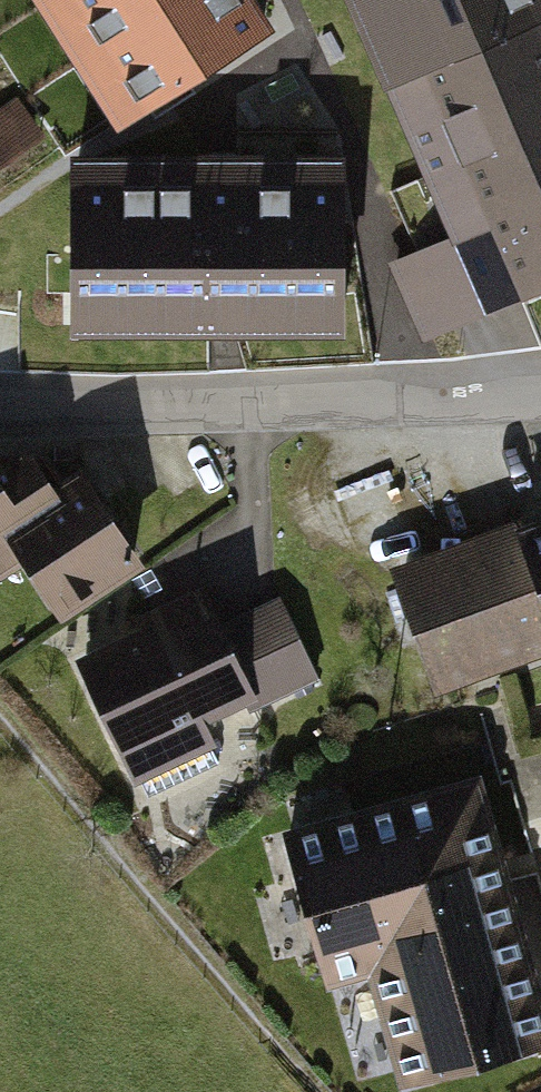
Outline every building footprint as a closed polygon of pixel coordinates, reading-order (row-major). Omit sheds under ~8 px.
[(141,114),(271,32),(250,0),(69,0),(141,114)] [(392,76),(540,17),(540,13),(535,0),(358,0),(392,76)] [(449,213),(540,173),(540,17),(392,76),(449,213)] [(25,89),(0,109),(0,163),(9,175),(61,133),(25,89)] [(340,324),(342,163),(202,162),(202,185),(76,184),(75,322),(340,324)] [(449,213),(458,233),(492,304),(540,282),(540,173),(449,213)] [(429,335),(492,304),(458,233),(397,262),(429,335)] [(14,561),(50,616),(141,558),(76,456),(40,478),(15,440),(0,450),(0,570),(14,561)] [(508,518),(540,606),(540,506),(508,518)] [(540,649),(540,606),(508,518),(377,566),(424,692),(506,662),(540,649)] [(203,587),(69,656),(139,791),(218,751),(200,716),(239,697),(250,718),(324,680),(275,586),(217,616),(203,587)] [(540,1040),(540,1004),(474,765),(272,822),(317,982),(364,969),(395,1080),(540,1040)]
